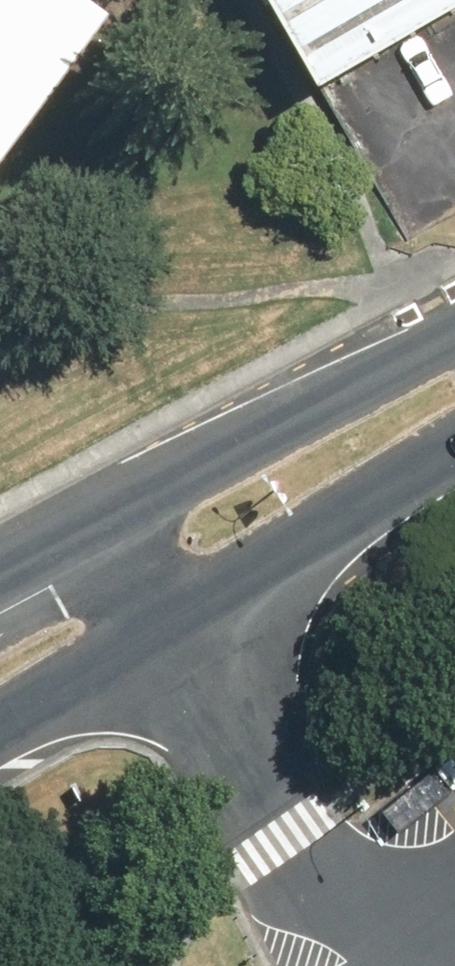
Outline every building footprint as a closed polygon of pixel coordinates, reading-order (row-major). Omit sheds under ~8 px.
[(138,7),(129,0),(0,0),(0,202),(138,7)] [(454,5),(454,0),(260,0),(311,87),(454,5)]
